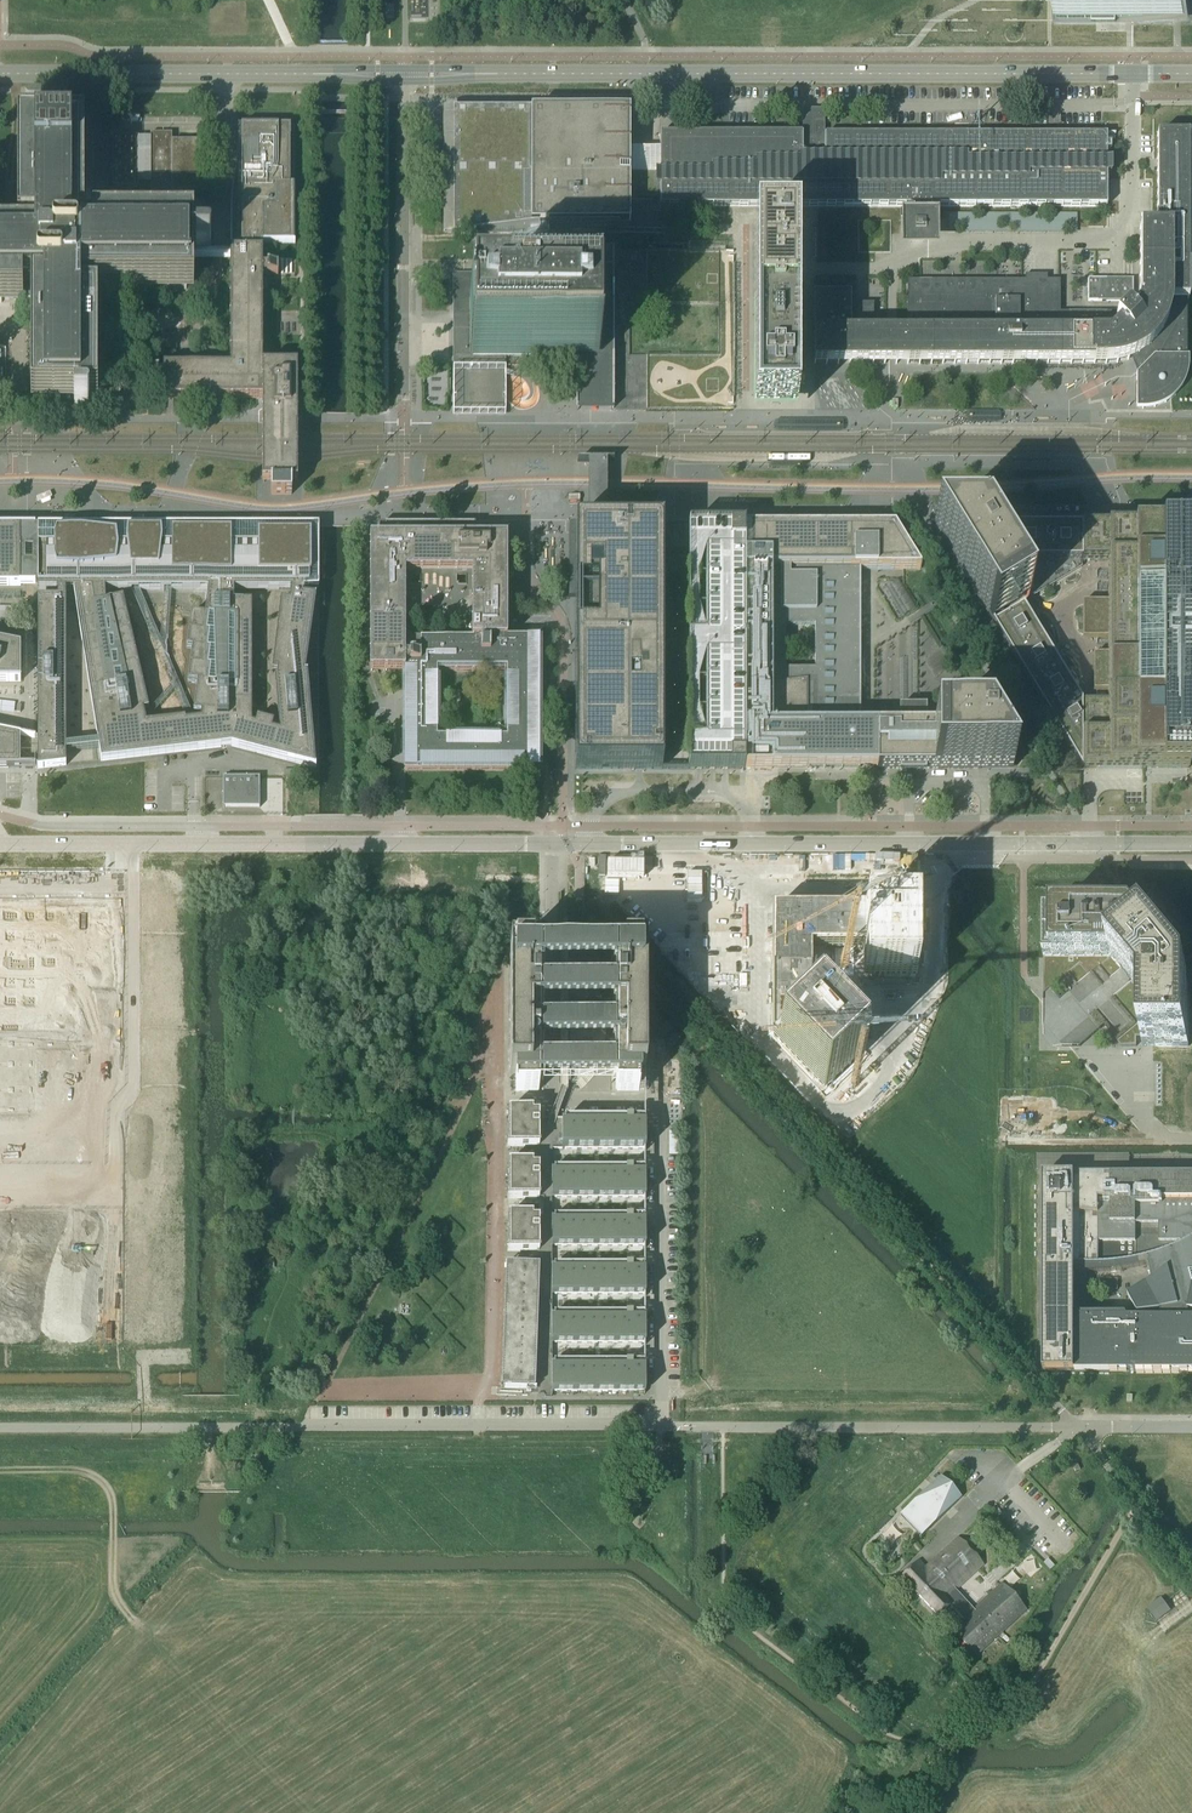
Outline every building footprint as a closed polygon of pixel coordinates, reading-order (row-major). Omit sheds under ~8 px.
[(1054,22),(1092,22),(1092,25),(1116,25),(1116,22),(1184,22),(1184,21),(1187,21),(1187,22),(1187,25),(1190,25),(1190,22),(1190,21),(1190,0),(1054,0),(1054,22)] [(444,113),(443,113),(443,228),(444,228),(478,228),(572,228),(603,228),(607,228),(618,228),(618,200),(651,200),(652,201),(652,202),(653,203),(654,203),(655,203),(656,202),(657,201),(657,200),(660,200),(660,173),(638,172),(638,167),(640,167),(641,167),(642,167),(643,166),(644,165),(644,164),(644,163),(644,162),(643,162),(642,161),(641,161),(640,161),(638,161),(638,150),(629,150),(556,150),(556,113),(444,113)] [(278,127),(278,126),(261,126),(261,127),(237,127),(237,144),(236,150),(236,152),(236,158),(236,160),(235,165),(234,171),(232,184),(231,190),(231,196),(230,201),(230,207),(230,244),(248,243),(252,243),(294,243),(295,243),(295,244),(295,187),(295,127),(278,127)] [(34,386),(34,398),(55,398),(55,399),(60,399),(60,398),(95,398),(95,394),(103,394),(103,357),(95,357),(95,301),(92,301),(92,290),(191,290),(191,268),(193,268),(193,263),(191,263),(191,262),(191,254),(191,251),(191,244),(191,229),(92,229),(92,232),(82,232),(82,133),(76,133),(76,130),(55,130),(55,133),(21,133),(21,232),(24,232),(24,242),(0,242),(0,303),(23,303),(23,300),(28,300),(34,300),(34,386)] [(150,134),(150,139),(150,191),(172,191),(172,196),(199,196),(199,142),(172,142),(172,134),(150,134)] [(697,135),(660,134),(660,173),(660,200),(660,207),(774,207),(817,207),(914,207),(914,201),(921,201),(930,201),(939,201),(939,207),(1080,207),(1106,207),(1106,201),(1106,175),(1110,175),(1110,162),(1106,162),(1107,135),(824,135),(824,144),(813,144),(802,144),(802,135),(710,135),(697,135)] [(1157,160),(1157,182),(1188,182),(1188,136),(1157,135),(1157,160)] [(112,186),(124,186),(139,186),(139,137),(112,137),(112,186)] [(1070,347),(1070,364),(1117,364),(1123,363),(1131,358),(1134,366),(1137,373),(1136,374),(1136,409),(1145,409),(1148,409),(1151,408),(1154,408),(1157,407),(1160,406),(1162,405),(1165,403),(1168,401),(1171,399),(1173,398),(1175,395),(1177,393),(1179,391),(1181,388),(1182,387),(1184,383),(1185,381),(1186,378),(1187,375),(1188,371),(1188,368),(1188,364),(1188,360),(1188,357),(1186,357),(1186,300),(1188,299),(1188,182),(1157,182),(1157,229),(1139,229),(1139,288),(1139,300),(1141,300),(1141,302),(1131,312),(1127,308),(1119,316),(1115,319),(1120,324),(1105,324),(1105,313),(1060,313),(1059,327),(1045,327),(1045,347),(1070,347)] [(915,216),(901,216),(901,252),(937,252),(937,217),(937,216),(923,216),(921,216),(921,201),(916,201),(916,216),(915,216)] [(1073,213),(948,213),(948,231),(1073,230),(1073,213)] [(753,305),(753,380),(753,411),(773,411),(796,411),(796,305),(797,255),(797,224),(754,224),(753,305)] [(230,250),(230,251),(230,254),(230,262),(230,367),(163,367),(163,373),(148,373),(148,382),(163,382),(163,399),(262,399),(262,419),(262,438),(262,439),(262,457),(262,462),(262,464),(262,483),(271,483),(271,495),(291,495),(291,483),(297,483),(297,463),(297,461),(297,458),(297,456),(297,439),(297,438),(297,423),(297,419),(297,415),(297,367),(262,367),(262,276),(278,276),(278,267),(262,267),(262,250),(252,250),(248,250),(230,250)] [(505,358),(579,358),(579,411),(594,411),(612,411),(612,251),(599,251),(578,251),(578,253),(577,253),(577,254),(578,254),(578,296),(578,303),(552,303),(552,296),(499,296),(499,303),(491,303),(474,303),(473,303),(473,304),(472,304),(472,318),(458,318),(458,371),(494,372),(494,354),(505,354),(505,358)] [(458,274),(458,318),(472,318),(472,304),(473,304),(473,303),(474,303),(491,303),(491,297),(494,297),(494,274),(458,274)] [(1133,280),(1118,280),(1096,280),(1088,280),(1088,302),(1133,302),(1133,280)] [(907,364),(1070,364),(1070,347),(1045,347),(1045,327),(1025,326),(1025,281),(1021,281),(994,281),(994,302),(984,302),(984,306),(976,306),(976,319),(965,319),(965,327),(914,327),(914,332),(908,333),(901,333),(901,346),(907,346),(907,364)] [(908,326),(908,333),(914,332),(914,327),(965,327),(965,319),(976,319),(976,306),(984,306),(984,302),(994,302),(994,281),(920,281),(919,281),(916,281),(907,281),(907,326),(908,326)] [(1025,326),(1045,327),(1059,327),(1060,313),(1060,281),(1059,281),(1025,281),(1025,326)] [(624,292),(624,303),(656,303),(656,292),(624,292)] [(891,364),(907,364),(907,346),(901,346),(901,333),(891,333),(873,333),(873,304),(850,304),(850,292),(814,292),(814,364),(891,364)] [(1116,313),(1105,313),(1105,324),(1120,324),(1115,319),(1119,316),(1116,313)] [(494,411),(494,372),(458,371),(458,411),(494,411)] [(871,420),(872,419),(873,418),(873,416),(873,415),(872,414),(871,413),(870,412),(869,412),(867,412),(866,413),(865,414),(864,415),(864,417),(865,418),(866,419),(867,420),(868,420),(870,420),(871,420)] [(587,466),(587,526),(605,527),(606,466),(587,466)] [(599,678),(662,678),(662,554),(689,554),(689,769),(698,769),(711,769),(725,769),(744,769),(744,770),(744,526),(744,527),(695,527),(693,527),(688,527),(648,527),(648,516),(623,516),(623,527),(605,527),(587,526),(568,527),(568,538),(568,562),(599,562),(599,581),(599,600),(599,620),(599,639),(599,659),(599,678)] [(112,526),(38,526),(38,527),(28,527),(21,527),(21,526),(0,526),(0,586),(21,586),(28,586),(35,586),(35,585),(38,585),(38,590),(58,590),(58,599),(38,598),(38,769),(66,765),(66,752),(100,748),(102,760),(231,745),(315,767),(307,674),(304,674),(315,597),(303,595),(304,589),(319,590),(319,526),(124,526),(124,525),(123,524),(123,523),(122,522),(121,522),(121,521),(120,521),(119,520),(117,520),(116,521),(115,521),(114,521),(114,522),(113,523),(112,524),(112,525),(112,526)] [(391,537),(456,536),(456,524),(391,525),(391,537)] [(894,726),(869,726),(857,726),(856,579),(903,579),(925,579),(897,531),(842,531),(842,526),(745,526),(745,769),(772,769),(869,769),(1013,769),(986,726),(921,726),(921,715),(894,715),(894,726)] [(989,618),(1026,595),(984,526),(933,526),(989,618)] [(1009,538),(1010,538),(1010,539),(1011,540),(1011,541),(1012,542),(1012,543),(1006,546),(1005,547),(1032,591),(1081,562),(1081,526),(1080,526),(1002,526),(1003,526),(1003,528),(1006,533),(1007,534),(1008,535),(1008,536),(1009,537),(1009,538)] [(1189,769),(1189,526),(1168,526),(1120,526),(1086,526),(1081,526),(1081,562),(1087,562),(1108,562),(1108,603),(1083,603),(1083,640),(1108,640),(1108,656),(1094,656),(1094,692),(1108,692),(1108,701),(1089,701),(1081,701),(1081,770),(1089,770),(1133,769),(1165,769),(1189,769)] [(568,562),(568,581),(599,581),(599,562),(568,562)] [(568,601),(575,601),(575,600),(599,600),(599,581),(568,581),(568,601)] [(575,600),(575,601),(575,620),(599,620),(599,600),(575,600)] [(994,623),(993,624),(1081,770),(1081,701),(1023,605),(994,623)] [(575,620),(575,639),(599,639),(599,620),(575,620)] [(575,639),(575,659),(599,659),(599,639),(575,639)] [(507,640),(472,640),(405,640),(405,672),(405,690),(405,704),(405,749),(405,771),(409,771),(539,771),(539,669),(539,658),(539,640),(535,640),(507,640)] [(21,681),(21,671),(21,647),(0,643),(0,682),(21,681)] [(575,659),(575,678),(599,678),(599,659),(575,659)] [(662,678),(599,678),(575,678),(575,769),(662,769),(662,678)] [(20,769),(21,736),(0,732),(0,769),(20,769)] [(260,777),(223,777),(223,807),(260,807),(260,777)] [(31,1112),(31,1046),(71,1046),(71,979),(109,979),(102,912),(0,912),(0,1112),(31,1112)] [(917,912),(772,912),(772,1038),(824,1092),(863,1055),(811,1003),(811,951),(863,951),(863,979),(917,979),(917,912)] [(1189,987),(1133,921),(1125,912),(1043,912),(1043,958),(1048,958),(1048,963),(1044,963),(1043,977),(1043,978),(1043,981),(1044,981),(1047,985),(1065,972),(1108,1023),(1105,1026),(1122,1047),(1133,1047),(1136,1047),(1137,1044),(1143,1044),(1143,1047),(1189,1047),(1189,987)] [(563,959),(560,959),(551,959),(539,959),(532,959),(532,950),(513,950),(510,950),(510,968),(510,1074),(516,1074),(516,1083),(516,1091),(539,1091),(539,1083),(552,1083),(559,1083),(565,1083),(610,1083),(614,1083),(616,1083),(616,1091),(639,1091),(645,1090),(645,1074),(644,1016),(644,990),(644,981),(644,975),(644,970),(644,950),(642,950),(626,950),(623,950),(623,954),(623,959),(616,959),(568,959),(563,959)] [(1043,1003),(1043,1021),(1052,1014),(1043,1003)] [(541,1119),(539,1119),(539,1115),(533,1115),(533,1111),(512,1111),(509,1111),(509,1113),(508,1146),(507,1146),(507,1147),(539,1147),(539,1154),(539,1163),(509,1163),(509,1198),(507,1198),(507,1199),(539,1199),(539,1198),(544,1198),(547,1198),(550,1198),(554,1198),(644,1198),(644,1201),(645,1201),(645,1167),(644,1167),(644,1168),(553,1168),(552,1168),(552,1149),(644,1150),(644,1152),(645,1152),(645,1118),(644,1118),(644,1119),(553,1119),(541,1119)] [(1036,1169),(1129,1169),(1129,1154),(1036,1154),(1036,1169)] [(1133,1176),(1043,1176),(1043,1275),(1043,1318),(1043,1372),(1191,1372),(1191,1318),(1189,1318),(1189,1310),(1191,1310),(1191,1176),(1133,1176)] [(553,1217),(550,1217),(547,1217),(544,1217),(539,1217),(539,1215),(538,1215),(538,1220),(533,1220),(533,1215),(509,1215),(509,1250),(507,1250),(507,1252),(538,1252),(538,1254),(538,1259),(538,1264),(538,1282),(538,1397),(545,1397),(545,1399),(551,1399),(551,1397),(552,1397),(552,1392),(644,1392),(644,1394),(645,1394),(645,1361),(644,1361),(644,1362),(553,1362),(552,1362),(552,1355),(552,1351),(552,1343),(644,1344),(644,1346),(645,1346),(645,1312),(644,1313),(553,1313),(552,1313),(552,1303),(552,1295),(644,1295),(644,1298),(645,1298),(645,1264),(644,1264),(644,1265),(553,1265),(552,1265),(552,1255),(552,1246),(644,1247),(644,1249),(645,1249),(645,1216),(644,1216),(554,1216),(554,1217),(553,1217)] [(505,1375),(505,1388),(526,1389),(530,1267),(531,1267),(531,1266),(505,1265),(505,1266),(509,1266),(505,1375)] [(940,1476),(904,1512),(899,1517),(921,1538),(925,1534),(961,1498),(940,1476)] [(993,1511),(999,1517),(1003,1514),(997,1508),(993,1511)] [(956,1590),(980,1568),(983,1565),(958,1539),(925,1568),(919,1561),(901,1578),(938,1616),(950,1606),(945,1600),(956,1590)] [(1003,1579),(1011,1587),(1020,1579),(1013,1571),(1003,1579)] [(945,1600),(950,1606),(965,1622),(954,1632),(974,1654),(1012,1619),(1023,1609),(1018,1603),(1008,1593),(1003,1587),(1001,1588),(976,1612),(956,1590),(945,1600)] [(1148,1608),(1158,1621),(1172,1610),(1162,1597),(1148,1608)]
